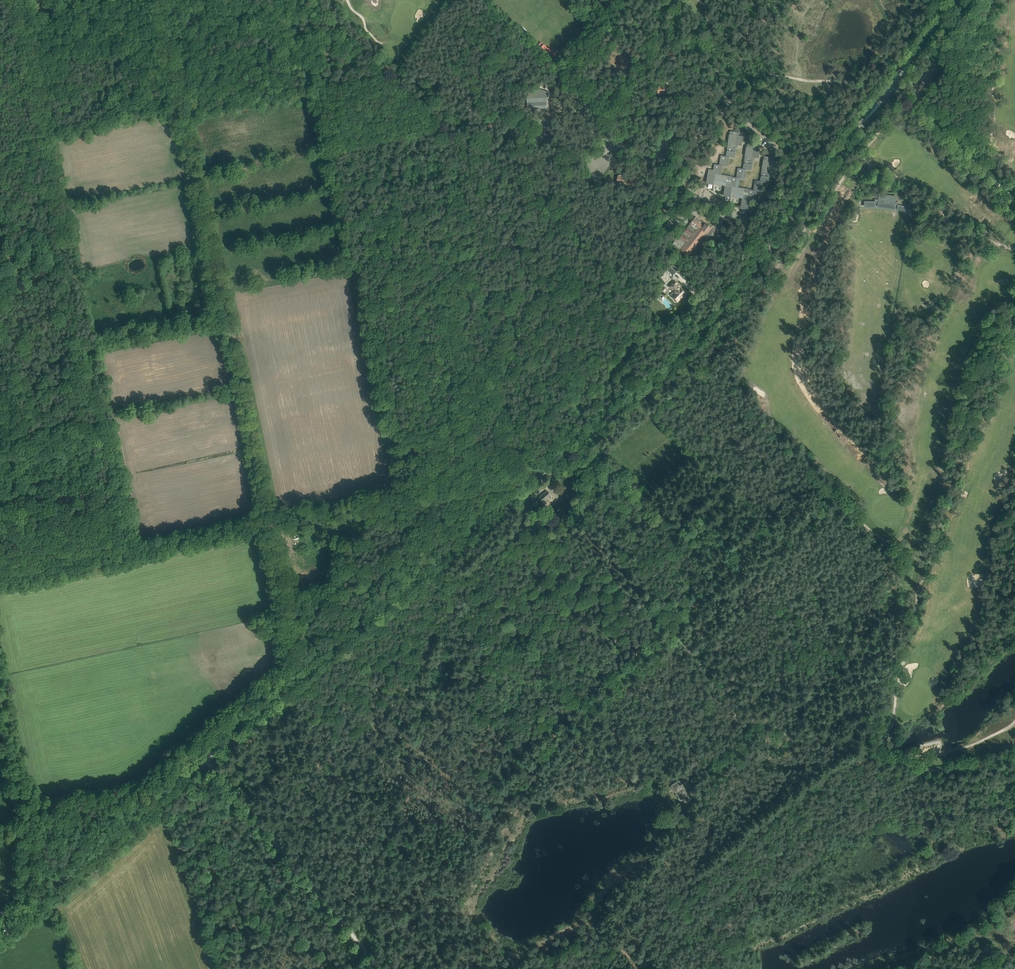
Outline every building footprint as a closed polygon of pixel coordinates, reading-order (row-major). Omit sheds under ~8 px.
[(665,86),(657,86),(657,87),(657,92),(661,91),(662,93),(662,94),(666,93),(666,91),(665,86)] [(546,109),(546,112),(546,105),(546,102),(547,102),(550,92),(539,89),(530,89),(527,98),(527,106),(531,109),(546,108),(546,109)] [(754,190),(738,187),(739,178),(744,179),(746,169),(751,170),(752,160),(754,161),(755,158),(758,158),(759,148),(756,148),(756,145),(747,143),(746,148),(745,159),(743,169),(738,168),(737,177),(721,175),(722,165),(727,166),(729,157),(734,158),(735,148),(737,148),(737,145),(741,146),(742,136),(739,135),(739,132),(730,131),(729,136),(728,147),(726,156),(721,155),(719,165),(714,164),(713,170),(708,169),(706,183),(714,184),(725,185),(723,195),(724,194),(731,195),(730,197),(731,197),(731,196),(742,198),(740,208),(741,206),(748,207),(748,209),(749,199),(755,200),(756,191),(761,191),(763,182),(768,183),(770,173),(771,173),(771,170),(775,171),(777,161),(773,160),(773,158),(764,156),(763,161),(762,172),(760,181),(755,180),(754,190)] [(616,182),(636,187),(637,179),(618,174),(616,182)] [(717,204),(720,199),(706,192),(703,198),(712,203),(712,202),(717,204)] [(895,202),(896,197),(879,194),(878,200),(875,199),(874,202),(870,202),(870,206),(875,206),(877,206),(894,208),(897,209),(902,210),(903,206),(898,205),(899,202),(895,202)] [(679,209),(675,215),(684,221),(686,219),(687,217),(687,214),(679,209)] [(703,226),(701,224),(703,222),(695,217),(694,219),(694,218),(690,223),(691,223),(679,239),(677,241),(674,239),(675,240),(672,244),(679,249),(680,250),(688,256),(702,237),(708,241),(707,240),(714,231),(715,231),(711,228),(705,223),(703,226)] [(673,264),(667,270),(673,276),(679,270),(673,264)] [(209,280),(208,274),(196,276),(198,282),(209,280)] [(681,298),(682,297),(682,296),(685,293),(680,288),(681,287),(674,280),(670,284),(668,286),(672,290),(672,292),(670,294),(672,296),(675,299),(675,300),(676,301),(678,301),(679,300),(679,299),(680,298),(681,298)] [(754,392),(764,398),(766,393),(756,387),(754,392)] [(546,499),(551,495),(547,491),(539,498),(544,504),(548,501),(546,499)] [(554,513),(551,515),(548,511),(541,517),(545,521),(554,513)] [(688,796),(678,781),(672,785),(672,787),(673,788),(674,789),(674,790),(675,792),(677,792),(677,794),(678,796),(680,796),(681,795),(683,795),(684,797),(684,799),(685,799),(686,797),(688,796)]
